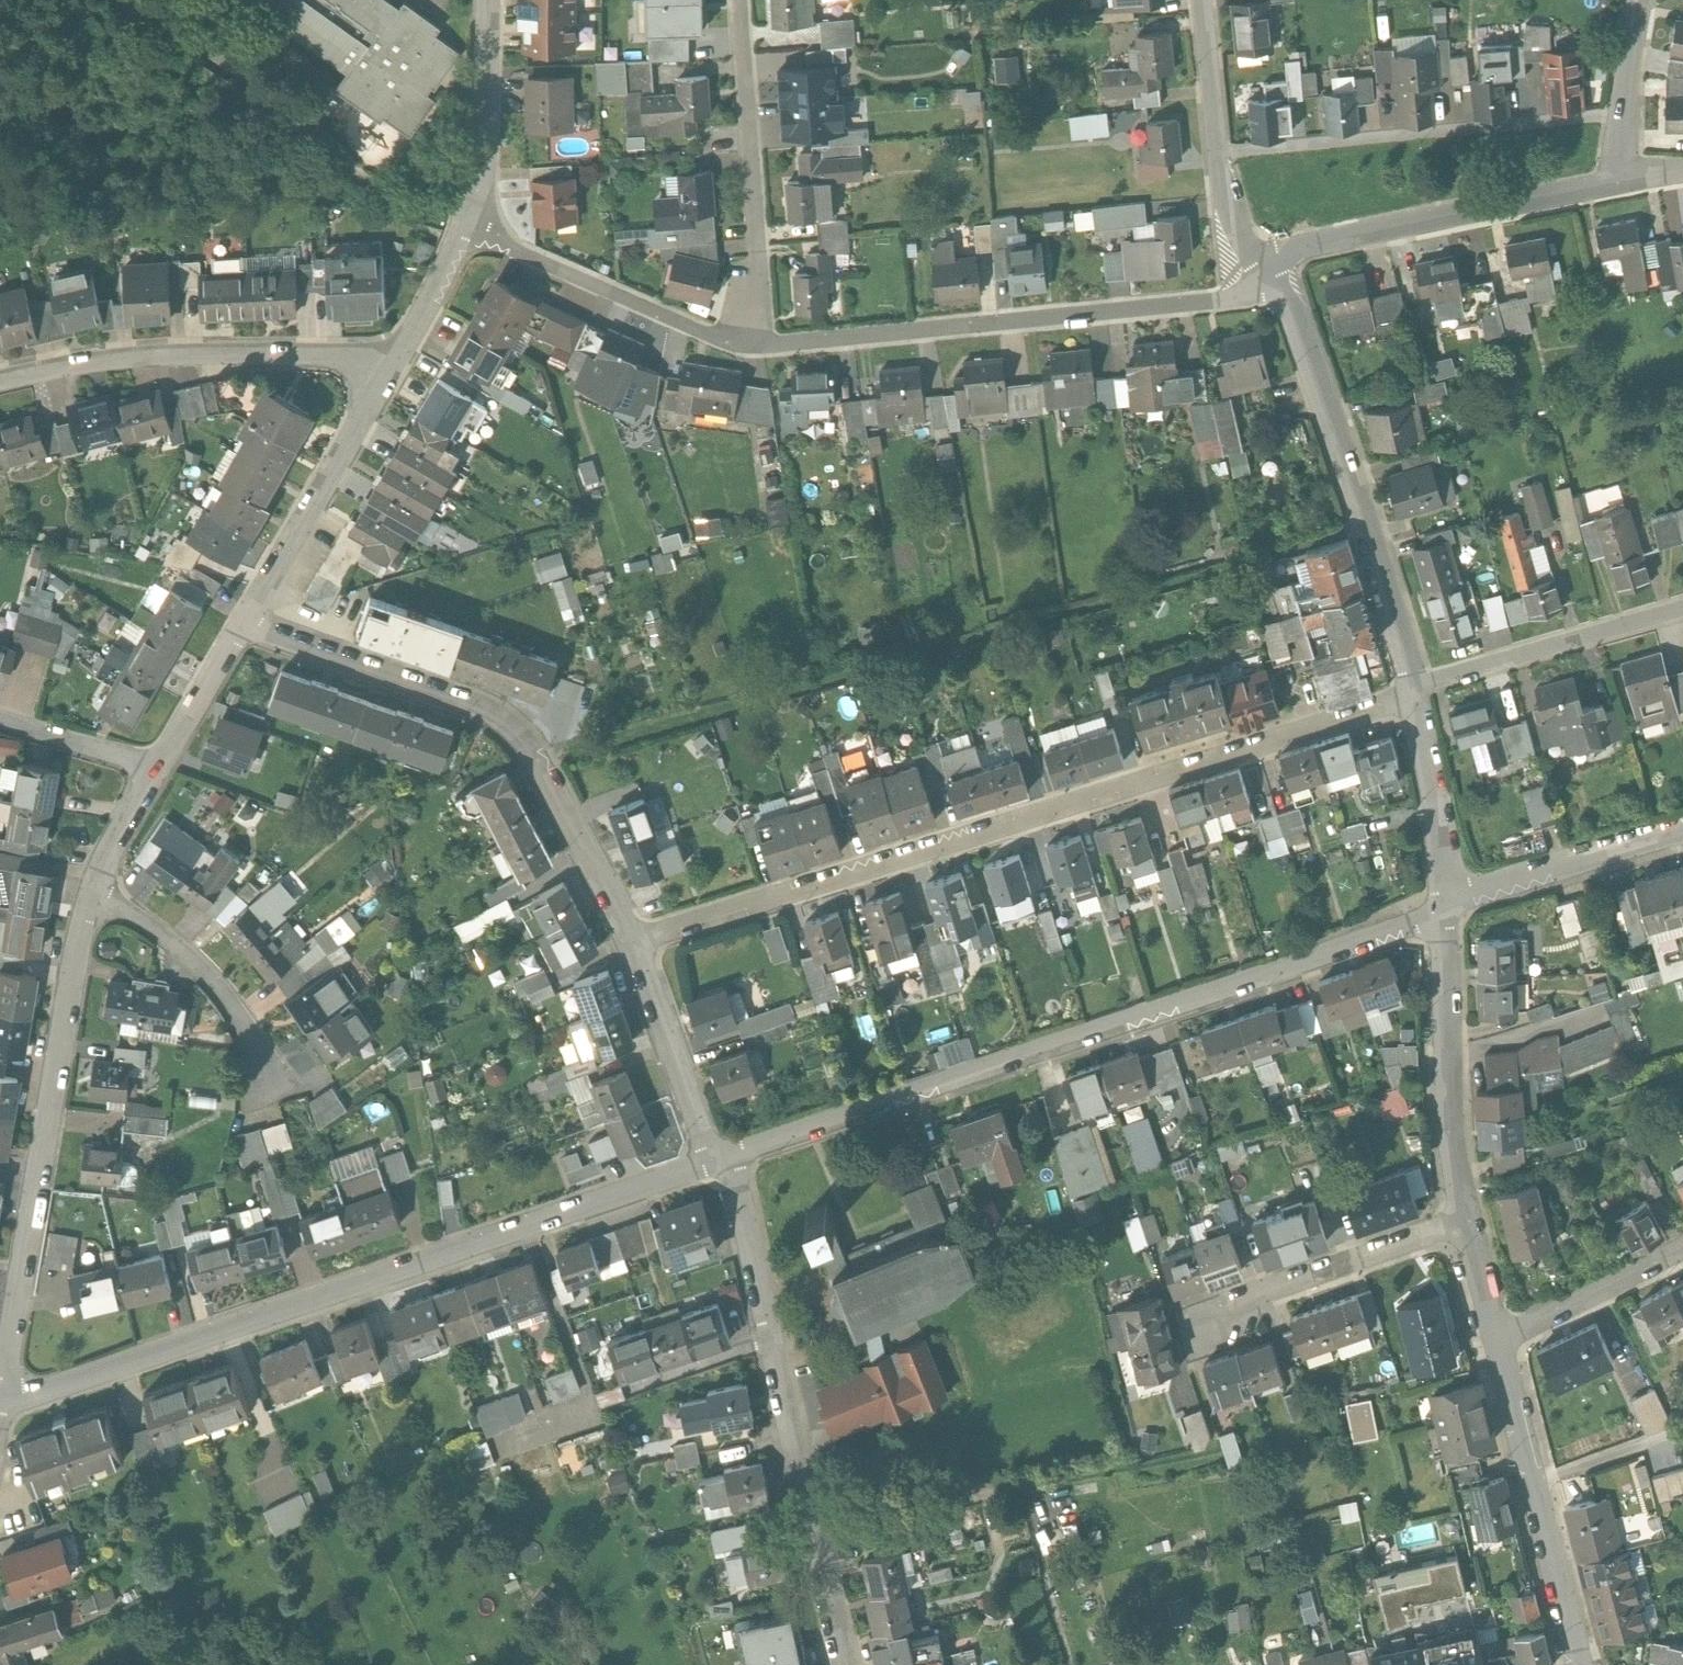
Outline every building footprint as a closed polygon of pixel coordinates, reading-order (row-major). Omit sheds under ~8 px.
[(392,0),(278,0),(269,12),(348,71),(335,89),(382,124),(386,120),(411,138),(438,101),(427,93),(432,86),(434,88),(460,54),(437,36),(442,29),(404,1),(399,5),(392,0)] [(519,25),(523,25),(523,51),(575,51),(575,0),(519,0),(519,25)] [(637,17),(646,16),(646,31),(649,31),(688,30),(703,29),(702,0),(636,0),(637,17)] [(775,26),(811,23),(810,0),(773,0),(775,26)] [(1260,2),(1232,4),(1237,52),(1272,48),(1268,3),(1268,1),(1260,2)] [(1134,4),(1105,6),(1106,20),(1135,17),(1134,4)] [(1675,19),(1670,52),(1682,54),(1682,21),(1675,19)] [(852,21),(817,23),(819,50),(846,48),(854,47),(852,21)] [(1043,26),(1031,27),(1033,44),(1044,43),(1043,26)] [(688,30),(649,31),(650,60),(689,59),(688,30)] [(1168,32),(1141,34),(1143,55),(1132,56),(1133,65),(1105,68),(1107,95),(1135,92),(1160,90),(1159,70),(1172,68),(1168,32)] [(1449,39),(1436,40),(1437,49),(1438,49),(1440,76),(1450,75),(1449,56),(1449,39)] [(970,54),(960,47),(953,58),(963,65),(970,54)] [(1393,47),(1373,50),(1376,80),(1396,78),(1393,53),(1393,47)] [(819,50),(806,50),(807,67),(834,66),(834,62),(847,61),(846,48),(819,50)] [(1437,49),(1393,53),(1396,78),(1397,86),(1401,126),(1434,123),(1431,89),(1441,88),(1440,76),(1438,49),(1437,49)] [(1031,51),(998,52),(999,76),(1032,75),(1031,51)] [(1548,53),(1533,54),(1533,62),(1549,61),(1548,53)] [(1465,55),(1450,57),(1453,84),(1468,82),(1465,55)] [(1668,59),(1666,75),(1682,75),(1682,62),(1668,59)] [(650,60),(597,62),(596,74),(615,73),(615,91),(651,90),(650,60)] [(1489,60),(1470,62),(1475,119),(1508,116),(1506,90),(1505,77),(1491,79),(1489,60)] [(807,67),(779,69),(781,100),(836,96),(834,66),(807,67)] [(1591,83),(1590,69),(1578,70),(1579,84),(1591,83)] [(1578,70),(1547,73),(1551,112),(1582,109),(1579,84),(1578,70)] [(1312,72),(1301,72),(1303,96),(1315,95),(1312,72)] [(1666,75),(1665,97),(1682,97),(1682,75),(1666,75)] [(1517,76),(1505,77),(1506,90),(1518,89),(1517,76)] [(679,94),(643,97),(644,123),(658,122),(661,134),(698,131),(696,114),(711,113),(707,77),(678,79),(679,94)] [(1369,77),(1352,78),(1353,92),(1355,105),(1371,103),(1369,77)] [(570,78),(529,78),(530,129),(571,128),(570,78)] [(1294,82),(1278,84),(1279,89),(1282,123),(1298,122),(1294,82)] [(1279,89),(1249,92),(1253,139),(1283,136),(1282,123),(1279,89)] [(1160,90),(1135,92),(1137,106),(1162,102),(1160,90)] [(979,91),(959,93),(960,109),(980,108),(979,91)] [(1353,92),(1322,94),(1326,132),(1357,129),(1355,105),(1353,92)] [(836,96),(781,100),(784,135),(829,132),(845,131),(845,130),(842,96),(836,96)] [(1665,97),(1665,130),(1682,130),(1682,97),(1665,97)] [(1108,110),(1096,111),(1098,131),(1110,130),(1108,110)] [(1177,118),(1150,121),(1152,144),(1154,158),(1167,157),(1181,155),(1177,118)] [(868,128),(845,130),(845,131),(829,132),(829,144),(860,142),(869,142),(868,128)] [(860,142),(826,145),(827,158),(861,155),(860,142)] [(1167,157),(1154,158),(1152,144),(1141,145),(1145,178),(1155,177),(1155,181),(1169,180),(1167,157)] [(813,152),(800,153),(802,182),(788,183),(791,219),(834,216),(831,180),(863,177),(861,155),(827,158),(826,145),(812,146),(813,152)] [(625,161),(609,162),(610,179),(619,178),(625,169),(625,161)] [(571,164),(530,167),(531,180),(572,177),(571,164)] [(710,172),(680,174),(682,194),(661,196),(657,201),(659,228),(680,227),(679,214),(713,211),(710,172)] [(572,177),(531,180),(535,225),(557,223),(556,213),(578,212),(576,190),(573,190),(572,177)] [(1145,201),(1092,207),(1095,231),(1148,225),(1145,201)] [(1052,227),(1076,226),(1075,206),(1051,207),(1052,227)] [(713,211),(679,214),(680,227),(681,244),(716,241),(713,211)] [(1187,214),(1158,217),(1161,239),(1124,243),(1128,277),(1178,272),(1176,254),(1191,252),(1187,214)] [(1634,219),(1596,227),(1603,258),(1641,250),(1634,219)] [(846,221),(817,224),(819,238),(847,235),(846,221)] [(991,222),(972,224),(975,251),(993,249),(991,222)] [(847,235),(819,238),(821,257),(828,256),(849,254),(848,236),(847,235)] [(1544,237),(1507,244),(1513,276),(1534,272),(1551,268),(1544,237)] [(1669,238),(1654,241),(1664,289),(1679,285),(1678,282),(1671,245),(1669,238)] [(681,244),(674,245),(675,259),(683,258),(718,266),(716,241),(681,244)] [(1040,243),(1004,248),(1008,277),(1010,291),(1045,287),(1040,243)] [(1671,245),(1678,282),(1682,281),(1682,243),(1671,245)] [(1004,248),(993,249),(995,278),(1008,277),(1004,248)] [(1121,252),(1106,254),(1108,279),(1123,278),(1121,252)] [(1454,255),(1416,263),(1420,280),(1414,281),(1417,295),(1435,291),(1443,327),(1480,319),(1475,283),(1461,286),(1454,255)] [(381,256),(326,259),(327,285),(328,315),(384,312),(381,256)] [(821,257),(807,257),(808,274),(823,273),(825,290),(831,289),(828,256),(821,257)] [(181,258),(166,259),(167,262),(169,262),(170,287),(182,287),(181,258)] [(683,258),(675,259),(667,293),(709,302),(718,266),(683,258)] [(976,258),(932,262),(935,296),(979,292),(976,258)] [(326,259),(313,260),(313,264),(314,286),(327,285),(326,259)] [(167,262),(127,264),(128,302),(129,319),(131,319),(171,317),(170,287),(169,262),(167,262)] [(313,264),(301,265),(302,291),(314,291),(314,286),(313,264)] [(1551,268),(1534,272),(1535,277),(1527,279),(1531,299),(1556,294),(1551,268)] [(298,270),(248,273),(250,314),(297,312),(296,291),(299,291),(298,270)] [(92,271),(52,281),(58,308),(62,327),(102,318),(103,317),(99,300),(92,271)] [(248,273),(201,275),(203,316),(250,314),(248,273)] [(808,274),(795,275),(798,311),(826,309),(825,290),(823,273),(808,274)] [(1364,274),(1327,281),(1338,332),(1374,325),(1374,322),(1369,297),(1364,274)] [(1491,280),(1475,283),(1480,319),(1488,336),(1505,333),(1497,302),(1491,280)] [(510,288),(496,282),(488,296),(479,301),(482,307),(472,323),(473,324),(508,344),(521,325),(540,334),(554,307),(511,286),(510,288)] [(0,293),(0,342),(37,334),(32,314),(26,287),(0,293)] [(1400,290),(1369,297),(1374,322),(1406,316),(1400,290)] [(112,296),(99,300),(103,317),(102,318),(104,328),(116,325),(113,302),(112,296)] [(1519,297),(1497,302),(1505,333),(1506,338),(1532,331),(1525,299),(1520,300),(1519,297)] [(128,302),(113,302),(116,325),(116,326),(131,325),(131,319),(129,319),(128,302)] [(587,322),(554,307),(540,334),(575,350),(587,323),(587,322)] [(58,308),(44,311),(50,337),(63,334),(62,327),(58,308)] [(50,337),(44,311),(32,314),(37,334),(38,340),(50,337)] [(575,350),(567,366),(583,373),(583,374),(592,356),(596,358),(608,333),(587,323),(575,350)] [(508,344),(473,324),(453,357),(489,377),(508,344)] [(645,345),(610,329),(608,333),(596,358),(592,356),(583,374),(583,373),(577,385),(639,414),(645,402),(634,397),(646,368),(636,364),(645,345)] [(1260,332),(1223,342),(1227,366),(1218,369),(1223,397),(1270,383),(1260,332)] [(7,345),(10,358),(35,351),(32,339),(7,345)] [(1174,342),(1136,346),(1138,364),(1128,366),(1129,376),(1132,404),(1181,399),(1178,373),(1174,342)] [(1090,350),(1052,355),(1053,367),(1043,368),(1047,407),(1096,402),(1093,380),(1090,350)] [(1004,360),(965,364),(967,380),(956,382),(960,412),(980,410),(978,395),(1008,391),(1004,360)] [(723,371),(715,370),(684,365),(682,378),(679,396),(718,403),(723,371)] [(661,375),(646,368),(634,397),(645,402),(656,407),(661,375)] [(920,368),(881,372),(883,389),(887,424),(926,419),(924,399),(920,368)] [(1204,370),(1178,373),(1181,399),(1207,395),(1204,370)] [(740,374),(723,371),(718,403),(679,396),(677,408),(733,418),(739,380),(740,374)] [(239,372),(211,378),(219,413),(233,411),(225,379),(240,376),(239,372)] [(832,374),(793,375),(793,382),(794,407),(831,405),(834,405),(832,374)] [(664,406),(677,408),(679,396),(682,378),(669,376),(664,406)] [(1129,376),(1116,377),(1120,406),(1132,404),(1129,376)] [(1116,377),(1093,380),(1096,402),(1103,401),(1104,409),(1120,407),(1120,406),(1116,377)] [(211,378),(199,381),(206,414),(219,413),(211,378)] [(245,393),(241,378),(227,381),(233,411),(252,421),(262,403),(245,393)] [(769,385),(739,380),(733,418),(775,425),(769,385)] [(1445,380),(1414,386),(1418,401),(1447,394),(1445,380)] [(199,381),(186,384),(193,416),(206,414),(199,381)] [(793,382),(781,382),(783,430),(798,430),(798,418),(831,417),(831,405),(794,407),(793,382)] [(462,395),(441,383),(421,416),(451,433),(470,401),(470,400),(462,395)] [(491,395),(469,383),(462,395),(470,400),(470,401),(482,409),(491,395)] [(186,384),(173,387),(176,401),(180,418),(193,416),(186,384)] [(877,390),(878,401),(862,403),(866,427),(887,424),(883,389),(877,390)] [(158,392),(114,405),(122,435),(124,442),(168,429),(162,405),(158,392)] [(313,418),(269,392),(262,403),(252,421),(296,447),(313,418)] [(944,397),(932,398),(934,418),(936,429),(950,428),(944,397)] [(113,398),(71,409),(76,427),(81,446),(122,435),(114,405),(113,398)] [(862,398),(841,400),(845,445),(869,443),(866,427),(862,403),(862,398)] [(932,398),(924,399),(926,419),(934,418),(932,398)] [(1230,400),(1212,403),(1219,435),(1236,432),(1230,400)] [(176,401),(162,405),(168,429),(172,443),(183,440),(180,418),(176,401)] [(1212,403),(1194,407),(1197,427),(1212,425),(1215,440),(1220,439),(1219,435),(1212,403)] [(1406,403),(1370,412),(1379,447),(1415,438),(1406,403)] [(1278,425),(1274,408),(1247,413),(1250,430),(1278,425)] [(0,424),(0,459),(1,464),(46,452),(41,432),(36,433),(31,416),(0,424)] [(451,433),(421,416),(412,431),(413,432),(407,442),(453,469),(462,455),(447,446),(453,435),(451,433)] [(54,421),(43,424),(45,431),(41,432),(46,452),(62,448),(57,432),(54,421)] [(296,447),(252,421),(244,434),(250,437),(241,453),(281,475),(297,447),(296,447)] [(76,427),(57,432),(62,448),(64,457),(83,452),(81,446),(76,427)] [(407,442),(406,441),(399,454),(400,455),(394,465),(440,491),(453,469),(407,442)] [(281,475),(241,453),(224,481),(230,484),(264,504),(281,475)] [(1425,454),(1401,460),(1405,473),(1429,466),(1425,454)] [(591,457),(578,461),(587,486),(599,482),(591,457)] [(394,465),(393,464),(386,475),(387,476),(381,487),(426,514),(440,491),(394,465)] [(1405,473),(1386,480),(1397,516),(1453,498),(1443,467),(1430,471),(1429,466),(1405,473)] [(264,504),(230,484),(213,512),(252,534),(268,506),(264,504)] [(1538,484),(1519,490),(1531,529),(1550,524),(1538,484)] [(381,487),(379,486),(372,498),(374,499),(367,510),(409,534),(413,536),(426,514),(381,487)] [(1625,508),(1593,519),(1604,555),(1607,565),(1609,564),(1618,593),(1650,583),(1641,554),(1638,555),(1625,508)] [(367,510),(366,509),(359,520),(361,521),(355,531),(369,539),(364,547),(391,562),(409,534),(367,510)] [(213,512),(209,510),(193,538),(235,562),(252,534),(213,512)] [(1531,537),(1525,539),(1516,515),(1497,520),(1518,590),(1521,589),(1524,598),(1530,618),(1562,608),(1551,570),(1536,573),(1528,548),(1534,546),(1531,537)] [(718,516),(699,517),(700,535),(719,534),(718,516)] [(1593,519),(1580,523),(1591,559),(1604,555),(1593,519)] [(1479,521),(1457,528),(1460,541),(1483,535),(1479,521)] [(678,525),(665,529),(670,548),(684,544),(678,525)] [(355,531),(347,527),(340,539),(361,552),(364,547),(369,539),(355,531)] [(1455,541),(1451,527),(1424,535),(1427,547),(1448,541),(1449,543),(1455,541)] [(107,536),(91,537),(91,551),(108,551),(107,536)] [(202,552),(178,538),(162,565),(190,569),(192,569),(202,552)] [(361,552),(340,539),(333,551),(355,563),(361,552)] [(1347,541),(1306,552),(1318,590),(1306,594),(1297,597),(1301,610),(1362,593),(1347,541)] [(1413,551),(1425,592),(1460,582),(1449,543),(1448,541),(1427,547),(1413,551)] [(53,548),(34,545),(33,549),(31,562),(48,565),(53,548)] [(563,548),(535,557),(543,582),(571,573),(563,548)] [(670,548),(650,554),(656,574),(675,568),(670,548)] [(355,563),(333,551),(327,562),(348,575),(355,563)] [(1294,558),(1286,560),(1288,567),(1295,565),(1294,558)] [(348,575),(327,562),(320,574),(341,586),(348,575)] [(190,569),(181,567),(173,581),(187,584),(211,598),(218,585),(190,569)] [(70,582),(54,572),(45,587),(61,597),(70,582)] [(341,586),(320,574),(307,597),(309,602),(337,594),(341,586)] [(574,579),(555,585),(564,614),(583,608),(574,579)] [(1302,581),(1277,589),(1275,584),(1259,590),(1268,620),(1301,610),(1297,597),(1306,594),(1302,581)] [(1460,582),(1425,592),(1422,592),(1430,617),(1433,616),(1441,644),(1473,634),(1467,612),(1473,610),(1464,581),(1460,582)] [(156,612),(147,627),(178,646),(200,608),(169,589),(156,612)] [(40,596),(25,592),(19,616),(33,620),(40,596)] [(1362,593),(1301,610),(1306,625),(1318,621),(1327,618),(1331,633),(1337,653),(1349,649),(1376,640),(1362,593)] [(80,627),(57,612),(58,609),(50,606),(52,599),(40,596),(33,620),(45,623),(56,626),(60,628),(60,629),(74,637),(80,627)] [(428,614),(410,608),(410,610),(373,597),(361,631),(393,643),(392,645),(417,654),(418,651),(452,663),(464,630),(427,616),(428,614)] [(1501,598),(1483,602),(1489,630),(1508,626),(1501,598)] [(1524,598),(1505,603),(1511,623),(1530,618),(1524,598)] [(156,612),(144,606),(136,621),(147,627),(156,612)] [(1268,620),(1263,622),(1272,652),(1288,647),(1293,662),(1315,655),(1314,652),(1306,625),(1301,610),(1268,620)] [(33,620),(19,616),(11,644),(25,648),(33,620)] [(1327,618),(1318,621),(1321,631),(1325,630),(1326,635),(1331,633),(1327,618)] [(33,620),(25,648),(37,651),(45,623),(33,620)] [(56,626),(45,623),(37,651),(52,655),(55,646),(60,628),(56,626)] [(147,627),(125,667),(155,685),(178,646),(147,627)] [(74,637),(60,629),(55,646),(52,655),(52,656),(62,657),(71,642),(74,637)] [(520,647),(503,641),(503,643),(464,630),(452,663),(486,675),(485,678),(510,687),(511,684),(546,697),(558,663),(520,649),(520,647)] [(0,646),(0,682),(1,682),(11,649),(0,646)] [(1328,656),(1316,659),(1315,657),(1313,658),(1317,671),(1315,671),(1316,676),(1314,677),(1319,692),(1323,691),(1328,708),(1372,695),(1366,679),(1360,681),(1349,649),(1337,653),(1328,656)] [(1326,649),(1314,652),(1315,655),(1315,657),(1316,659),(1328,656),(1326,649)] [(1659,651),(1622,662),(1631,692),(1630,693),(1640,725),(1679,714),(1679,713),(1667,677),(1659,651)] [(62,657),(52,656),(49,669),(64,673),(67,658),(62,657)] [(1259,656),(1215,670),(1216,673),(1231,721),(1233,728),(1242,725),(1279,713),(1259,656)] [(125,667),(110,658),(100,675),(115,683),(100,708),(130,726),(155,685),(125,667)] [(277,666),(267,662),(264,669),(274,674),(277,666)] [(1108,668),(1079,677),(1087,703),(1116,694),(1108,668)] [(424,720),(399,711),(398,713),(339,692),(340,689),(314,680),(313,682),(284,672),(272,704),(306,717),(306,719),(322,725),(323,723),(391,748),(390,750),(407,756),(407,754),(442,766),(454,734),(423,722),(424,720)] [(1673,675),(1682,706),(1682,672),(1673,675)] [(1216,673),(1195,679),(1193,673),(1171,680),(1173,686),(1132,699),(1146,747),(1231,721),(1216,673)] [(1673,675),(1667,677),(1679,713),(1682,711),(1682,706),(1673,675)] [(1572,676),(1535,687),(1541,706),(1534,708),(1538,720),(1540,719),(1548,742),(1561,738),(1555,718),(1575,711),(1583,709),(1572,676)] [(255,698),(230,689),(226,702),(251,710),(255,698)] [(1490,702),(1451,713),(1461,745),(1471,742),(1479,769),(1507,761),(1490,702)] [(1575,711),(1555,718),(1561,738),(1565,752),(1612,739),(1604,712),(1602,704),(1583,709),(1575,711)] [(265,718),(239,709),(234,721),(261,730),(265,718)] [(1617,709),(1604,712),(1612,739),(1625,735),(1617,709)] [(1018,715),(1003,720),(1015,758),(1018,757),(1030,754),(1018,715)] [(234,721),(220,716),(211,742),(208,741),(204,754),(227,763),(225,768),(240,774),(242,768),(247,770),(261,730),(234,721)] [(1114,727),(1078,738),(1089,772),(1125,761),(1114,727)] [(1348,734),(1314,745),(1324,778),(1358,768),(1359,767),(1354,751),(1348,734)] [(0,738),(0,753),(15,755),(18,741),(0,738)] [(1078,738),(1046,749),(1057,783),(1089,772),(1078,738)] [(1391,739),(1354,751),(1359,767),(1358,768),(1365,787),(1379,783),(1381,789),(1399,783),(1392,762),(1398,760),(1391,739)] [(942,755),(938,743),(924,747),(926,751),(936,785),(948,781),(948,780),(949,780),(941,755),(942,755)] [(942,755),(941,755),(949,780),(948,780),(948,781),(958,815),(993,804),(993,803),(982,769),(975,744),(942,755)] [(1314,745),(1280,756),(1296,807),(1315,801),(1310,783),(1324,778),(1314,745)] [(936,785),(926,751),(913,755),(917,767),(919,766),(926,788),(936,785)] [(1015,758),(982,769),(993,803),(1029,791),(1018,757),(1015,758)] [(55,771),(18,764),(12,802),(48,808),(55,771)] [(883,777),(873,780),(869,765),(846,771),(845,772),(857,811),(866,843),(900,833),(883,777)] [(917,767),(883,777),(900,833),(936,822),(926,788),(919,766),(917,767)] [(829,771),(828,767),(810,773),(819,798),(822,797),(823,800),(825,800),(832,820),(843,816),(843,815),(829,771)] [(845,767),(829,771),(843,815),(857,811),(845,772),(846,771),(845,767)] [(1239,769),(1204,780),(1215,814),(1230,809),(1236,827),(1254,822),(1248,803),(1250,803),(1239,769)] [(532,828),(502,771),(456,796),(465,814),(475,818),(484,813),(502,844),(532,828)] [(1204,780),(1170,791),(1189,850),(1208,844),(1200,818),(1215,814),(1204,780)] [(1544,785),(1522,791),(1534,829),(1555,823),(1544,785)] [(224,788),(214,803),(227,811),(236,797),(224,788)] [(645,800),(612,812),(625,845),(657,834),(645,800)] [(823,800),(790,811),(806,862),(842,851),(832,820),(825,800),(823,800)] [(48,808),(12,802),(5,840),(12,841),(39,846),(42,846),(48,808)] [(361,802),(347,806),(351,818),(365,814),(361,802)] [(758,821),(756,822),(762,841),(773,873),(806,862),(790,811),(758,821)] [(1300,811),(1277,818),(1283,838),(1307,831),(1300,811)] [(756,814),(741,819),(750,846),(762,841),(756,822),(758,821),(756,814)] [(700,818),(679,826),(683,837),(704,829),(700,818)] [(1142,818),(1094,834),(1100,852),(1114,848),(1118,864),(1128,861),(1132,876),(1156,869),(1151,854),(1153,853),(1142,818)] [(1277,818),(1261,822),(1267,843),(1283,838),(1277,818)] [(205,848),(165,820),(139,859),(164,876),(165,874),(179,884),(205,848)] [(1365,825),(1341,831),(1346,845),(1369,839),(1365,825)] [(532,828),(502,844),(519,877),(519,878),(550,861),(532,828)] [(657,834),(625,845),(637,880),(684,863),(677,844),(662,849),(657,834)] [(1080,838),(1047,848),(1058,883),(1069,879),(1077,902),(1098,895),(1080,838)] [(39,846),(12,841),(10,853),(37,858),(39,846)] [(205,848),(179,884),(196,896),(194,897),(208,907),(225,882),(239,860),(220,846),(214,854),(205,848)] [(1182,850),(1167,854),(1172,869),(1180,894),(1182,901),(1186,899),(1187,902),(1195,900),(1192,890),(1194,889),(1182,850)] [(37,858),(10,853),(7,866),(14,867),(35,870),(37,858)] [(386,854),(364,869),(374,884),(396,869),(386,854)] [(1018,857),(985,868),(996,902),(997,902),(1003,920),(1034,910),(1029,892),(1018,857)] [(35,870),(14,867),(8,905),(44,912),(51,873),(35,870)] [(1172,869),(1157,874),(1164,898),(1180,894),(1172,869)] [(1634,883),(1662,980),(1682,973),(1682,872),(1682,870),(1634,883)] [(960,876),(927,886),(938,920),(944,919),(944,921),(948,931),(953,936),(973,930),(967,911),(971,910),(960,876)] [(519,877),(485,894),(491,906),(504,899),(525,888),(519,878),(519,877)] [(250,879),(240,890),(250,899),(259,888),(250,879)] [(225,882),(208,907),(217,915),(238,893),(225,882)] [(562,885),(531,900),(539,915),(528,920),(535,934),(546,929),(548,932),(578,917),(562,885)] [(238,893),(217,915),(227,924),(250,904),(238,893)] [(1113,894),(1098,899),(1105,922),(1120,917),(1113,894)] [(899,895),(866,905),(877,940),(882,938),(888,956),(911,949),(905,931),(910,929),(910,928),(899,895)] [(250,904),(227,924),(238,937),(233,941),(239,947),(244,943),(251,950),(272,932),(269,928),(278,920),(259,897),(250,904)] [(491,906),(459,923),(467,939),(495,924),(491,918),(509,908),(504,899),(491,906)] [(0,904),(0,943),(24,947),(37,949),(44,912),(8,905),(0,904)] [(327,926),(309,940),(291,916),(272,932),(286,947),(282,951),(291,962),(296,958),(304,970),(305,970),(364,925),(351,907),(327,926)] [(400,913),(388,908),(382,923),(394,928),(400,913)] [(1051,910),(1035,915),(1043,940),(1059,935),(1051,910)] [(839,914),(805,925),(815,957),(816,959),(818,959),(822,958),(825,968),(832,970),(854,963),(839,914)] [(578,917),(548,932),(565,965),(595,949),(578,917)] [(931,946),(924,924),(910,928),(910,929),(905,931),(911,949),(914,947),(928,992),(944,988),(939,972),(931,946)] [(794,959),(784,926),(759,934),(769,966),(794,959)] [(272,932),(251,950),(263,964),(262,966),(273,978),(276,976),(291,962),(282,951),(286,947),(272,932)] [(1523,939),(1476,941),(1478,976),(1513,975),(1513,971),(1525,970),(1523,939)] [(947,940),(931,946),(939,972),(960,964),(954,944),(949,945),(947,940)] [(1599,940),(1590,942),(1594,955),(1602,952),(1599,940)] [(0,943),(0,956),(22,960),(24,947),(0,943)] [(0,956),(0,970),(19,973),(22,960),(0,956)] [(423,957),(407,959),(410,976),(425,974),(423,957)] [(824,977),(818,959),(816,959),(815,957),(802,961),(815,1004),(838,996),(830,974),(824,977)] [(291,962),(276,976),(283,986),(304,970),(296,958),(291,962)] [(1388,959),(1354,971),(1365,1004),(1377,1000),(1382,1011),(1401,1004),(1388,959)] [(291,997),(288,1000),(299,1014),(301,1013),(310,1027),(350,999),(359,993),(339,964),(313,982),(291,997)] [(407,975),(395,969),(386,988),(398,994),(407,975)] [(0,970),(0,1009),(26,1014),(33,976),(19,973),(0,970)] [(304,970),(283,986),(291,997),(313,982),(305,970),(304,970)] [(1354,971),(1320,982),(1331,1015),(1365,1004),(1354,971)] [(605,972),(574,984),(586,1019),(618,1007),(605,972)] [(544,975),(525,983),(529,992),(548,984),(544,975)] [(1513,975),(1478,976),(1480,1014),(1515,1012),(1513,975)] [(134,984),(110,980),(105,1014),(124,1017),(125,1014),(141,1016),(147,979),(135,977),(134,984)] [(170,982),(147,979),(141,1016),(140,1022),(184,1028),(187,1004),(176,1002),(178,992),(169,991),(170,982)] [(548,984),(529,992),(534,1003),(553,995),(548,984)] [(726,990),(690,1003),(701,1035),(737,1022),(726,990)] [(1610,1026),(1556,1046),(1559,1068),(1562,1074),(1619,1050),(1620,1050),(1636,1044),(1617,995),(1600,1000),(1610,1026)] [(325,1058),(326,1060),(351,1043),(354,1048),(375,1034),(350,999),(310,1027),(307,1029),(308,1030),(309,1029),(318,1043),(317,1044),(326,1057),(325,1058)] [(1312,1000),(1277,1012),(1288,1041),(1322,1030),(1312,1000)] [(1546,1002),(1525,1009),(1529,1021),(1550,1013),(1546,1002)] [(1275,1006),(1239,1018),(1251,1053),(1288,1041),(1277,1012),(1275,1006)] [(618,1007),(586,1019),(588,1024),(570,1030),(581,1059),(630,1041),(618,1007)] [(0,1009),(0,1048),(7,1049),(20,1051),(26,1014),(0,1009)] [(782,1011),(761,1019),(764,1028),(785,1021),(782,1011)] [(1239,1018),(1203,1030),(1215,1065),(1251,1053),(1239,1018)] [(785,1021),(764,1028),(768,1040),(789,1032),(785,1021)] [(1535,1038),(1513,1051),(1484,1053),(1487,1088),(1477,1089),(1479,1114),(1520,1110),(1520,1111),(1535,1110),(1533,1088),(1536,1088),(1535,1077),(1532,1077),(1532,1070),(1559,1068),(1556,1046),(1555,1036),(1535,1038)] [(968,1039),(940,1043),(943,1064),(971,1060),(968,1039)] [(1172,1047),(1140,1057),(1151,1087),(1149,1088),(1151,1094),(1184,1082),(1172,1047)] [(1415,1047),(1387,1048),(1387,1064),(1416,1063),(1415,1047)] [(145,1050),(116,1048),(115,1062),(130,1064),(144,1066),(145,1050)] [(748,1051),(712,1064),(723,1097),(759,1083),(748,1051)] [(1138,1051),(1101,1064),(1113,1100),(1149,1088),(1151,1087),(1140,1057),(1138,1051)] [(1322,1054),(1311,1058),(1318,1078),(1330,1074),(1322,1054)] [(115,1062),(94,1061),(91,1096),(108,1097),(108,1106),(127,1108),(128,1096),(130,1064),(115,1062)] [(499,1063),(489,1065),(486,1072),(488,1080),(496,1084),(503,1081),(507,1074),(505,1067),(499,1063)] [(1101,1064),(1066,1076),(1078,1112),(1113,1100),(1101,1064)] [(422,1068),(407,1070),(409,1087),(424,1085),(422,1068)] [(564,1069),(544,1076),(548,1086),(568,1079),(564,1069)] [(1418,1069),(1405,1069),(1406,1087),(1419,1086),(1418,1069)] [(440,1072),(427,1077),(433,1099),(447,1095),(440,1072)] [(624,1072),(592,1085),(597,1096),(577,1104),(586,1125),(607,1118),(639,1106),(624,1072)] [(0,1074),(0,1115),(9,1116),(15,1077),(3,1075),(0,1074)] [(568,1079),(548,1086),(551,1096),(571,1089),(568,1079)] [(332,1087),(311,1101),(319,1127),(347,1109),(332,1087)] [(1208,1115),(1201,1095),(1189,1099),(1196,1119),(1208,1115)] [(170,1104),(153,1102),(136,1096),(128,1096),(127,1108),(126,1112),(168,1117),(170,1104)] [(1189,1099),(1178,1103),(1185,1122),(1196,1119),(1189,1099)] [(639,1106),(607,1118),(612,1131),(588,1140),(597,1161),(597,1162),(599,1161),(653,1139),(639,1106)] [(1000,1109),(950,1126),(963,1162),(990,1152),(1000,1180),(1023,1172),(1000,1109)] [(1520,1110),(1479,1114),(1481,1140),(1491,1140),(1492,1156),(1523,1153),(1520,1111),(1520,1110)] [(168,1117),(126,1112),(123,1130),(154,1133),(162,1134),(166,1135),(168,1117)] [(0,1115),(0,1152),(3,1153),(9,1116),(0,1115)] [(1147,1119),(1123,1127),(1138,1173),(1162,1164),(1147,1119)] [(287,1120),(262,1128),(270,1154),(295,1145),(287,1120)] [(1091,1127),(1056,1139),(1071,1195),(1110,1182),(1091,1127)] [(260,1129),(236,1137),(242,1158),(255,1154),(257,1161),(269,1157),(260,1129)] [(154,1133),(123,1130),(121,1147),(124,1148),(153,1151),(154,1133)] [(1559,1139),(1544,1143),(1547,1153),(1587,1142),(1585,1135),(1560,1141),(1559,1139)] [(329,1157),(337,1180),(379,1165),(377,1160),(371,1142),(329,1157)] [(121,1147),(87,1145),(82,1179),(100,1181),(99,1187),(118,1190),(119,1183),(122,1160),(124,1148),(121,1147)] [(404,1151),(377,1160),(379,1165),(385,1183),(412,1174),(404,1151)] [(1523,1153),(1492,1156),(1493,1172),(1523,1164),(1523,1153)] [(572,1154),(561,1158),(571,1184),(602,1171),(599,1161),(597,1162),(597,1161),(578,1168),(572,1154)] [(137,1165),(130,1160),(122,1160),(119,1183),(125,1184),(134,1182),(138,1173),(137,1165)] [(949,1162),(936,1167),(945,1192),(958,1187),(949,1162)] [(1671,1169),(1682,1192),(1682,1163),(1671,1169)] [(379,1165),(337,1180),(346,1205),(357,1239),(401,1224),(388,1188),(387,1188),(385,1183),(379,1165)] [(1649,1167),(1635,1175),(1647,1197),(1661,1189),(1649,1167)] [(1405,1171),(1347,1190),(1359,1228),(1418,1208),(1405,1171)] [(279,1190),(275,1178),(263,1181),(275,1218),(287,1214),(279,1190)] [(452,1179),(439,1181),(442,1207),(456,1205),(452,1179)] [(952,1234),(931,1182),(902,1194),(915,1226),(921,1240),(952,1234)] [(1535,1182),(1497,1192),(1513,1252),(1551,1242),(1535,1182)] [(293,1186),(279,1190),(287,1214),(300,1210),(293,1186)] [(1083,1222),(1106,1216),(1099,1190),(1076,1196),(1083,1222)] [(195,1191),(163,1201),(168,1221),(181,1218),(186,1217),(182,1203),(198,1199),(195,1191)] [(1644,1198),(1614,1215),(1632,1247),(1662,1230),(1644,1198)] [(880,1199),(835,1216),(839,1226),(857,1220),(862,1233),(889,1223),(880,1199)] [(702,1200),(664,1213),(667,1223),(671,1233),(668,1234),(677,1262),(718,1249),(702,1200)] [(1314,1201),(1254,1221),(1267,1259),(1327,1238),(1314,1201)] [(346,1205),(315,1215),(314,1213),(302,1218),(314,1253),(357,1239),(346,1205)] [(851,1311),(858,1328),(863,1326),(879,1319),(946,1291),(975,1269),(959,1233),(952,1234),(921,1240),(915,1226),(895,1233),(893,1230),(882,1234),(884,1237),(867,1244),(865,1241),(853,1245),(854,1248),(844,1252),(833,1225),(836,1224),(827,1205),(808,1213),(816,1232),(819,1231),(836,1271),(835,1272),(841,1287),(839,1288),(837,1289),(836,1291),(834,1294),(833,1298),(833,1301),(834,1303),(835,1306),(836,1308),(838,1309),(840,1311),(843,1312),(846,1312),(848,1312),(851,1311)] [(276,1224),(266,1227),(266,1228),(244,1234),(243,1230),(245,1230),(240,1210),(226,1215),(229,1225),(242,1271),(287,1259),(276,1224)] [(1156,1212),(1140,1217),(1148,1240),(1165,1234),(1156,1212)] [(1139,1215),(1126,1220),(1135,1245),(1148,1241),(1139,1215)] [(651,1217),(641,1221),(641,1222),(650,1250),(659,1247),(654,1227),(651,1217)] [(181,1218),(168,1221),(174,1246),(187,1242),(181,1218)] [(168,1221),(155,1224),(161,1249),(174,1246),(168,1221)] [(1224,1221),(1206,1227),(1210,1239),(1197,1244),(1209,1279),(1242,1268),(1230,1233),(1228,1233),(1224,1221)] [(641,1222),(615,1231),(624,1256),(625,1259),(650,1250),(641,1222)] [(667,1223),(654,1227),(659,1247),(664,1267),(677,1262),(668,1234),(671,1233),(667,1223)] [(229,1225),(210,1230),(214,1243),(199,1247),(198,1245),(188,1248),(197,1283),(242,1271),(229,1225)] [(615,1231),(590,1239),(591,1241),(599,1264),(624,1256),(615,1231)] [(77,1237),(51,1232),(45,1264),(72,1269),(77,1237)] [(591,1241),(559,1252),(569,1282),(601,1271),(599,1264),(591,1241)] [(1197,1244),(1165,1255),(1176,1290),(1209,1279),(1197,1244)] [(106,1269),(86,1274),(85,1272),(74,1274),(83,1310),(126,1300),(119,1266),(115,1249),(102,1252),(106,1269)] [(154,1258),(119,1266),(126,1300),(127,1300),(172,1289),(163,1254),(153,1256),(154,1258)] [(526,1260),(522,1263),(499,1271),(512,1309),(518,1326),(550,1315),(531,1260),(530,1261),(526,1260)] [(499,1273),(490,1277),(489,1275),(467,1282),(467,1284),(479,1320),(512,1309),(499,1273)] [(1672,1283),(1682,1304),(1682,1278),(1672,1283)] [(1640,1300),(1641,1302),(1632,1307),(1651,1346),(1668,1337),(1662,1326),(1682,1315),(1682,1304),(1672,1283),(1640,1300)] [(456,1286),(434,1294),(447,1331),(479,1320),(467,1284),(457,1288),(456,1286)] [(1358,1291),(1324,1302),(1336,1337),(1370,1325),(1358,1291)] [(1440,1292),(1403,1302),(1415,1363),(1456,1352),(1440,1292)] [(434,1293),(391,1307),(401,1334),(406,1350),(408,1350),(449,1336),(447,1331),(434,1294),(434,1293)] [(1157,1295),(1122,1304),(1123,1306),(1111,1309),(1116,1329),(1107,1331),(1110,1345),(1132,1338),(1167,1328),(1157,1295)] [(719,1302),(681,1315),(693,1349),(731,1337),(719,1302)] [(1324,1302),(1292,1313),(1304,1348),(1336,1337),(1324,1302)] [(365,1315),(333,1327),(340,1347),(341,1347),(349,1368),(378,1357),(380,1356),(375,1343),(365,1315)] [(693,1349),(681,1315),(646,1326),(658,1361),(693,1349)] [(866,1367),(850,1373),(848,1367),(834,1373),(836,1379),(820,1385),(825,1398),(821,1399),(836,1435),(933,1397),(911,1341),(887,1349),(879,1319),(863,1326),(872,1356),(864,1360),(866,1367)] [(1594,1322),(1538,1348),(1555,1385),(1612,1358),(1594,1322)] [(646,1326),(610,1338),(621,1373),(658,1361),(646,1326)] [(1167,1328),(1132,1338),(1143,1371),(1178,1361),(1167,1328)] [(406,1350),(401,1334),(388,1338),(398,1367),(401,1375),(415,1371),(408,1350),(406,1350)] [(1271,1335),(1238,1347),(1250,1381),(1283,1370),(1271,1335)] [(307,1337),(263,1356),(279,1394),(306,1382),(303,1376),(320,1369),(315,1357),(307,1337)] [(398,1367),(388,1338),(375,1343),(380,1356),(378,1357),(386,1380),(401,1375),(398,1367)] [(340,1347),(327,1352),(338,1376),(340,1381),(352,1376),(349,1368),(341,1347),(340,1347)] [(1238,1347),(1205,1358),(1217,1393),(1250,1381),(1238,1347)] [(338,1376),(327,1352),(315,1357),(320,1369),(326,1381),(338,1376)] [(1392,1353),(1381,1356),(1387,1377),(1399,1374),(1392,1353)] [(235,1362),(190,1377),(205,1420),(249,1404),(235,1362)] [(572,1364),(560,1369),(568,1392),(580,1386),(572,1364)] [(1188,1366),(1176,1371),(1184,1393),(1196,1388),(1188,1366)] [(560,1369),(546,1374),(555,1397),(568,1392),(560,1369)] [(190,1377),(147,1391),(157,1422),(162,1435),(163,1435),(205,1421),(205,1420),(190,1377)] [(1479,1378),(1431,1390),(1438,1420),(1486,1408),(1479,1378)] [(621,1380),(596,1389),(601,1403),(627,1394),(621,1380)] [(745,1381),(709,1389),(710,1394),(684,1400),(689,1422),(715,1416),(716,1422),(752,1414),(745,1381)] [(1635,1391),(1651,1427),(1674,1417),(1658,1381),(1635,1391)] [(1301,1383),(1284,1388),(1293,1411),(1309,1406),(1301,1383)] [(518,1389),(504,1394),(512,1416),(526,1412),(518,1389)] [(1357,1433),(1383,1427),(1375,1389),(1349,1395),(1357,1433)] [(504,1394),(491,1398),(499,1423),(513,1418),(512,1416),(504,1394)] [(264,1398),(253,1402),(263,1431),(276,1426),(264,1398)] [(108,1404),(20,1433),(37,1485),(125,1456),(108,1404)] [(1486,1408),(1438,1420),(1446,1448),(1446,1451),(1473,1444),(1494,1439),(1486,1408)] [(157,1422),(130,1431),(142,1466),(158,1461),(155,1452),(168,1447),(163,1435),(162,1435),(157,1422)] [(1233,1423),(1219,1427),(1230,1457),(1243,1452),(1233,1423)] [(695,1437),(674,1443),(676,1453),(698,1448),(695,1437)] [(1473,1444),(1446,1451),(1446,1448),(1443,1449),(1447,1462),(1450,1462),(1477,1457),(1473,1444)] [(698,1448),(676,1453),(679,1464),(700,1458),(698,1448)] [(762,1457),(725,1465),(726,1471),(700,1477),(704,1500),(731,1494),(732,1499),(769,1491),(762,1457)] [(1477,1457),(1450,1462),(1454,1479),(1482,1472),(1478,1457),(1477,1457)] [(332,1464),(320,1470),(330,1491),(342,1485),(332,1464)] [(1664,1467),(1672,1492),(1682,1489),(1682,1485),(1677,1464),(1664,1467)] [(1672,1492),(1664,1467),(1652,1471),(1658,1496),(1672,1492)] [(1503,1475),(1466,1484),(1479,1529),(1515,1520),(1503,1475)] [(302,1490),(267,1509),(276,1531),(312,1514),(302,1490)] [(1607,1495),(1566,1505),(1579,1557),(1614,1548),(1605,1515),(1612,1514),(1607,1495)] [(71,1514),(41,1525),(45,1538),(62,1532),(63,1535),(76,1531),(71,1514)] [(45,1538),(8,1551),(14,1569),(12,1570),(19,1590),(29,1586),(75,1570),(63,1535),(62,1532),(45,1538)] [(1169,1533),(1152,1538),(1154,1548),(1172,1543),(1169,1533)] [(780,1534),(744,1543),(745,1548),(736,1550),(729,1556),(734,1577),(751,1573),(751,1576),(788,1568),(780,1534)] [(866,1553),(865,1554),(873,1590),(873,1591),(904,1584),(909,1583),(905,1566),(930,1561),(925,1540),(892,1547),(866,1553)] [(1210,1544),(1200,1546),(1203,1565),(1213,1564),(1210,1544)] [(1261,1545),(1249,1548),(1253,1565),(1265,1562),(1261,1545)] [(1405,1545),(1376,1551),(1380,1568),(1409,1562),(1405,1545)] [(1627,1547),(1579,1559),(1586,1586),(1634,1574),(1627,1547)] [(1419,1610),(1417,1600),(1465,1589),(1457,1552),(1409,1562),(1380,1568),(1373,1569),(1387,1624),(1410,1617),(1409,1613),(1419,1610)] [(950,1562),(930,1567),(933,1577),(953,1572),(950,1562)] [(953,1572),(933,1577),(935,1588),(956,1583),(953,1572)] [(1634,1574),(1586,1586),(1593,1613),(1641,1601),(1634,1574)] [(111,1579),(93,1586),(94,1591),(99,1604),(117,1597),(111,1579)] [(1313,1583),(1300,1587),(1307,1616),(1320,1613),(1313,1583)] [(904,1584),(873,1591),(873,1590),(868,1591),(876,1627),(877,1628),(907,1621),(907,1622),(912,1620),(904,1584)] [(19,1590),(6,1594),(10,1604),(32,1597),(29,1586),(19,1590)] [(94,1591),(57,1603),(63,1623),(84,1615),(83,1610),(99,1604),(94,1591)] [(1189,1591),(1167,1596),(1174,1622),(1195,1617),(1189,1591)] [(1533,1592),(1509,1594),(1516,1619),(1539,1615),(1533,1592)] [(731,1595),(711,1600),(713,1611),(733,1606),(731,1595)] [(1248,1597),(1238,1598),(1238,1604),(1227,1605),(1230,1626),(1252,1623),(1248,1597)] [(1484,1599),(1469,1602),(1475,1628),(1490,1624),(1484,1599)] [(1641,1601),(1593,1613),(1600,1641),(1648,1629),(1641,1601)] [(0,1623),(0,1657),(3,1664),(25,1664),(17,1644),(65,1628),(63,1623),(57,1603),(0,1623)] [(735,1622),(745,1664),(809,1664),(807,1659),(814,1657),(811,1644),(804,1645),(796,1608),(735,1622)] [(907,1621),(877,1628),(876,1627),(871,1628),(880,1664),(942,1664),(939,1652),(944,1651),(939,1631),(911,1637),(907,1622),(907,1621)] [(1419,1639),(1419,1641),(1418,1641),(1418,1642),(1407,1645),(1411,1664),(1487,1664),(1484,1660),(1480,1646),(1475,1628),(1419,1639)] [(1516,1637),(1519,1651),(1507,1654),(1507,1657),(1513,1664),(1521,1664),(1528,1664),(1550,1664),(1542,1631),(1516,1637)] [(1370,1652),(1375,1664),(1411,1664),(1407,1645),(1405,1634),(1392,1636),(1394,1647),(1370,1652)] [(1501,1655),(1498,1641),(1480,1646),(1484,1660),(1487,1664),(1513,1664),(1507,1657),(1507,1654),(1501,1655)] [(1670,1643),(1647,1641),(1646,1647),(1651,1648),(1650,1661),(1668,1662),(1670,1643)] [(1670,1643),(1668,1662),(1682,1664),(1682,1644),(1670,1643)] [(944,1651),(939,1652),(942,1664),(977,1655),(974,1644),(944,1651)] [(1345,1649),(1348,1664),(1370,1664),(1365,1644),(1345,1649)] [(1299,1660),(1301,1664),(1348,1664),(1345,1649),(1316,1655),(1299,1660)]
